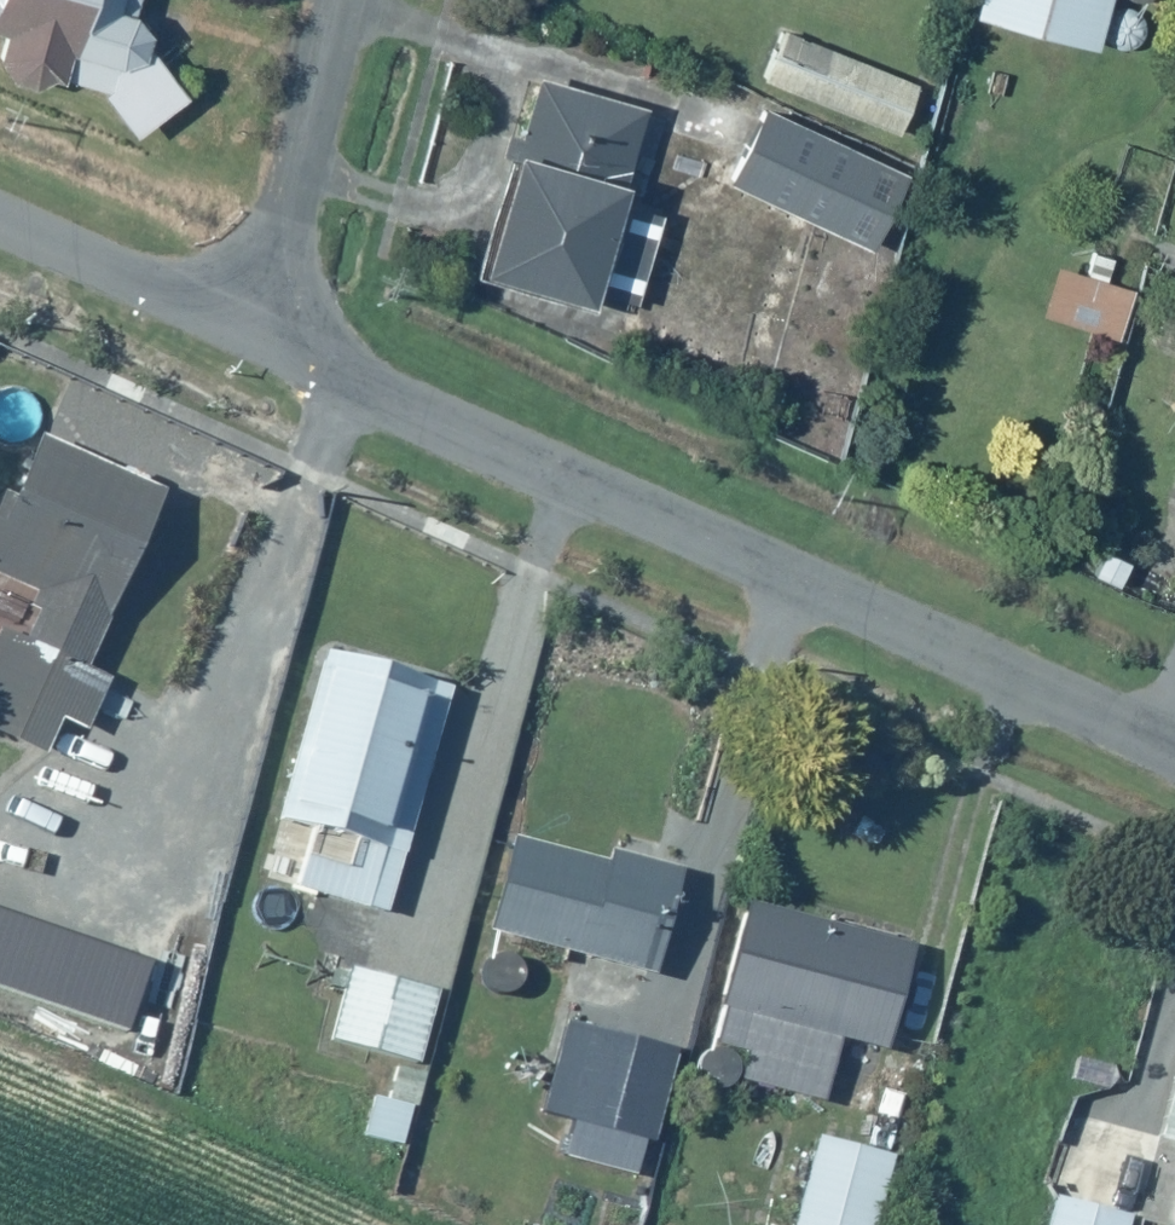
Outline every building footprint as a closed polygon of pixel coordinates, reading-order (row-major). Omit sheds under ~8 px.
[(9,73),(37,81),(61,75),(103,88),(137,131),(188,90),(128,15),(132,0),(0,0),(0,49),(9,73)] [(1093,48),(1106,0),(970,0),(966,14),(1093,48)] [(764,78),(899,131),(919,80),(784,26),(764,78)] [(651,105),(535,68),(471,268),(586,304),(593,283),(639,298),(667,209),(622,195),(651,105)] [(759,106),(726,178),(872,246),(906,174),(759,106)] [(1137,284),(1055,265),(1042,322),(1124,341),(1137,284)] [(31,432),(0,501),(0,564),(44,584),(20,636),(3,628),(0,634),(0,733),(42,752),(58,717),(89,732),(112,680),(84,666),(163,492),(31,432)] [(451,675),(322,641),(277,813),(311,822),(294,884),(390,909),(451,675)] [(517,837),(494,928),(656,969),(683,863),(606,844),(602,859),(517,837)] [(906,933),(748,896),(713,1042),(743,1049),(736,1078),(826,1099),(839,1042),(879,1051),(906,933)] [(438,987),(359,967),(352,966),(335,1035),(421,1056),(438,987)] [(676,1044),(563,1013),(536,1110),(567,1119),(558,1152),(641,1175),(676,1044)] [(1160,1131),(1174,1135),(1174,1074),(1160,1131)] [(415,1096),(371,1090),(366,1136),(410,1141),(415,1096)] [(816,1129),(793,1224),(876,1224),(895,1148),(816,1129)] [(1058,1194),(1050,1224),(1126,1224),(1129,1214),(1058,1194)]
